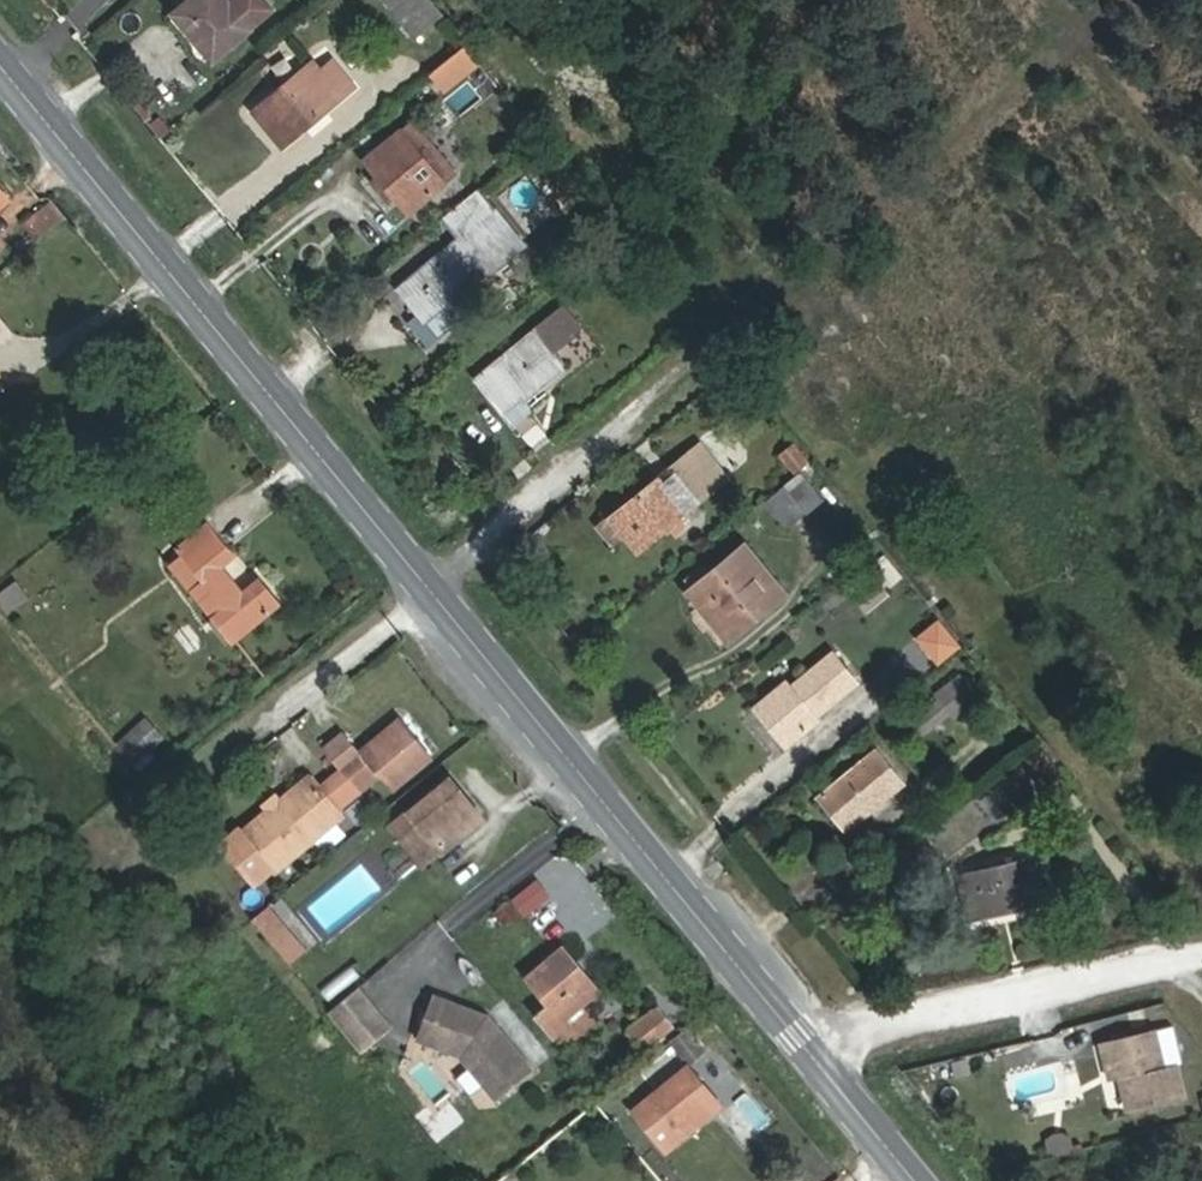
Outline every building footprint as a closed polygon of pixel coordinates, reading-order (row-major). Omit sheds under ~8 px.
[(250,27),(249,26),(269,10),(261,0),(189,0),(171,16),(192,40),(186,45),(189,53),(199,64),(204,66),(210,61),(250,27)] [(432,0),(384,0),(414,39),(443,14),(432,0)] [(192,40),(171,16),(170,18),(169,20),(169,22),(169,24),(170,25),(170,27),(186,45),(192,40)] [(445,89),(481,60),(467,43),(430,73),(445,89)] [(282,145),(354,86),(334,61),(321,71),(313,63),(254,111),(282,145)] [(445,180),(455,172),(414,123),(404,131),(403,130),(366,161),(408,211),(446,181),(445,180)] [(516,154),(532,141),(523,130),(508,143),(516,154)] [(493,272),(514,254),(484,217),(495,208),(480,189),(443,219),(457,236),(393,289),(426,327),(493,272)] [(36,242),(67,218),(53,200),(23,224),(36,242)] [(531,248),(497,206),(495,208),(484,217),(514,254),(493,272),(496,276),(531,248)] [(523,399),(566,366),(552,351),(583,327),(565,304),(472,376),(511,424),(531,408),(523,399)] [(656,480),(610,518),(626,537),(637,550),(667,526),(682,514),(724,479),(697,447),(668,470),(672,475),(660,485),(656,480)] [(796,474),(811,462),(799,447),(784,458),(796,474)] [(672,475),(668,470),(656,480),(660,485),(672,475)] [(828,504),(804,474),(787,488),(806,511),(811,518),(828,504)] [(806,511),(787,488),(766,505),(785,529),(806,511)] [(674,535),(689,523),(682,514),(667,526),(674,535)] [(626,537),(610,518),(600,526),(615,546),(626,537)] [(280,605),(257,578),(242,590),(224,566),(235,557),(206,522),(176,546),(182,554),(204,582),(191,592),(232,644),(280,605)] [(764,609),(783,594),(744,546),(708,576),(693,588),(689,591),(722,632),(759,603),(764,609)] [(204,582),(182,554),(168,565),(190,593),(191,592),(204,582)] [(693,588),(708,576),(701,567),(686,579),(693,588)] [(30,597),(16,581),(0,593),(0,603),(8,613),(30,597)] [(817,717),(857,685),(833,654),(793,686),(789,681),(757,707),(787,744),(819,719),(817,717)] [(953,720),(981,700),(960,673),(934,693),(937,699),(909,720),(922,737),(950,716),(953,720)] [(132,760),(158,737),(144,721),(118,744),(132,760)] [(324,750),(341,771),(360,793),(382,774),(393,788),(430,758),(400,721),(362,753),(345,733),(324,750)] [(846,834),(907,784),(876,746),(815,797),(846,834)] [(1053,780),(1047,772),(1055,766),(1041,749),(996,785),(1016,809),(1053,780)] [(274,871),(341,816),(337,812),(360,793),(341,771),(318,789),(310,778),(280,803),(270,812),(243,834),(274,871)] [(425,860),(478,817),(448,781),(395,823),(425,860)] [(270,812),(280,803),(275,798),(265,806),(270,812)] [(970,918),(1048,899),(1038,858),(960,876),(970,918)] [(306,953),(267,907),(252,920),(291,966),(306,953)] [(598,990),(563,948),(527,978),(549,1004),(537,1014),(554,1035),(568,1024),(563,1019),(581,1004),(598,990)] [(361,986),(328,1012),(359,1053),(393,1028),(361,986)] [(531,1069),(487,1016),(433,995),(416,1037),(459,1053),(496,1098),(531,1069)] [(592,1017),(581,1004),(563,1019),(568,1024),(574,1032),(592,1017)] [(644,1049),(672,1027),(657,1009),(630,1031),(644,1049)] [(690,1064),(706,1051),(686,1028),(671,1040),(690,1064)] [(1184,1096),(1176,1063),(1163,1066),(1155,1029),(1101,1042),(1109,1079),(1120,1077),(1127,1110),(1184,1096)] [(666,1150),(719,1107),(687,1067),(633,1111),(666,1150)]
